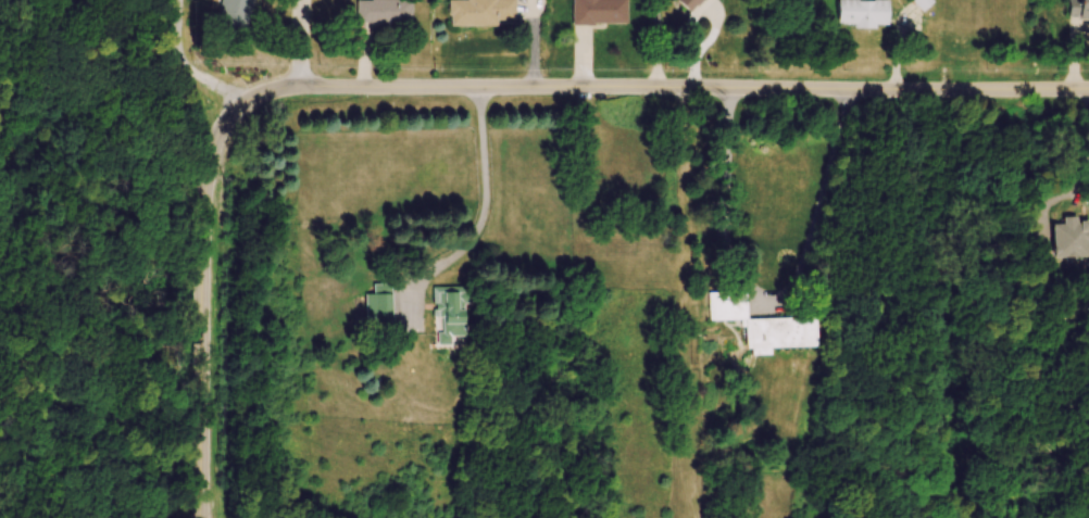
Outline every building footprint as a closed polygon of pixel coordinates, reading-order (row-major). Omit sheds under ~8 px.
[(218,28),(247,34),(254,0),(224,0),(218,28)] [(413,0),(358,0),(358,24),(413,24),(413,0)] [(450,27),(517,27),(517,0),(450,0),(450,27)] [(628,26),(628,0),(574,0),(574,26),(628,26)] [(690,14),(706,0),(678,0),(690,14)] [(924,12),(935,2),(932,0),(916,0),(914,2),(924,12)] [(1069,21),(1088,20),(1088,0),(1069,0),(1069,21)] [(889,1),(838,1),(838,28),(889,28),(889,1)] [(1059,226),(1059,260),(1088,260),(1088,221),(1068,221),(1068,226),(1059,226)] [(441,347),(452,347),(452,338),(468,338),(467,304),(472,304),(471,293),(440,294),(441,347)] [(749,322),(749,293),(711,294),(712,323),(749,322),(750,357),(775,357),(775,351),(821,350),(820,320),(749,322)]
